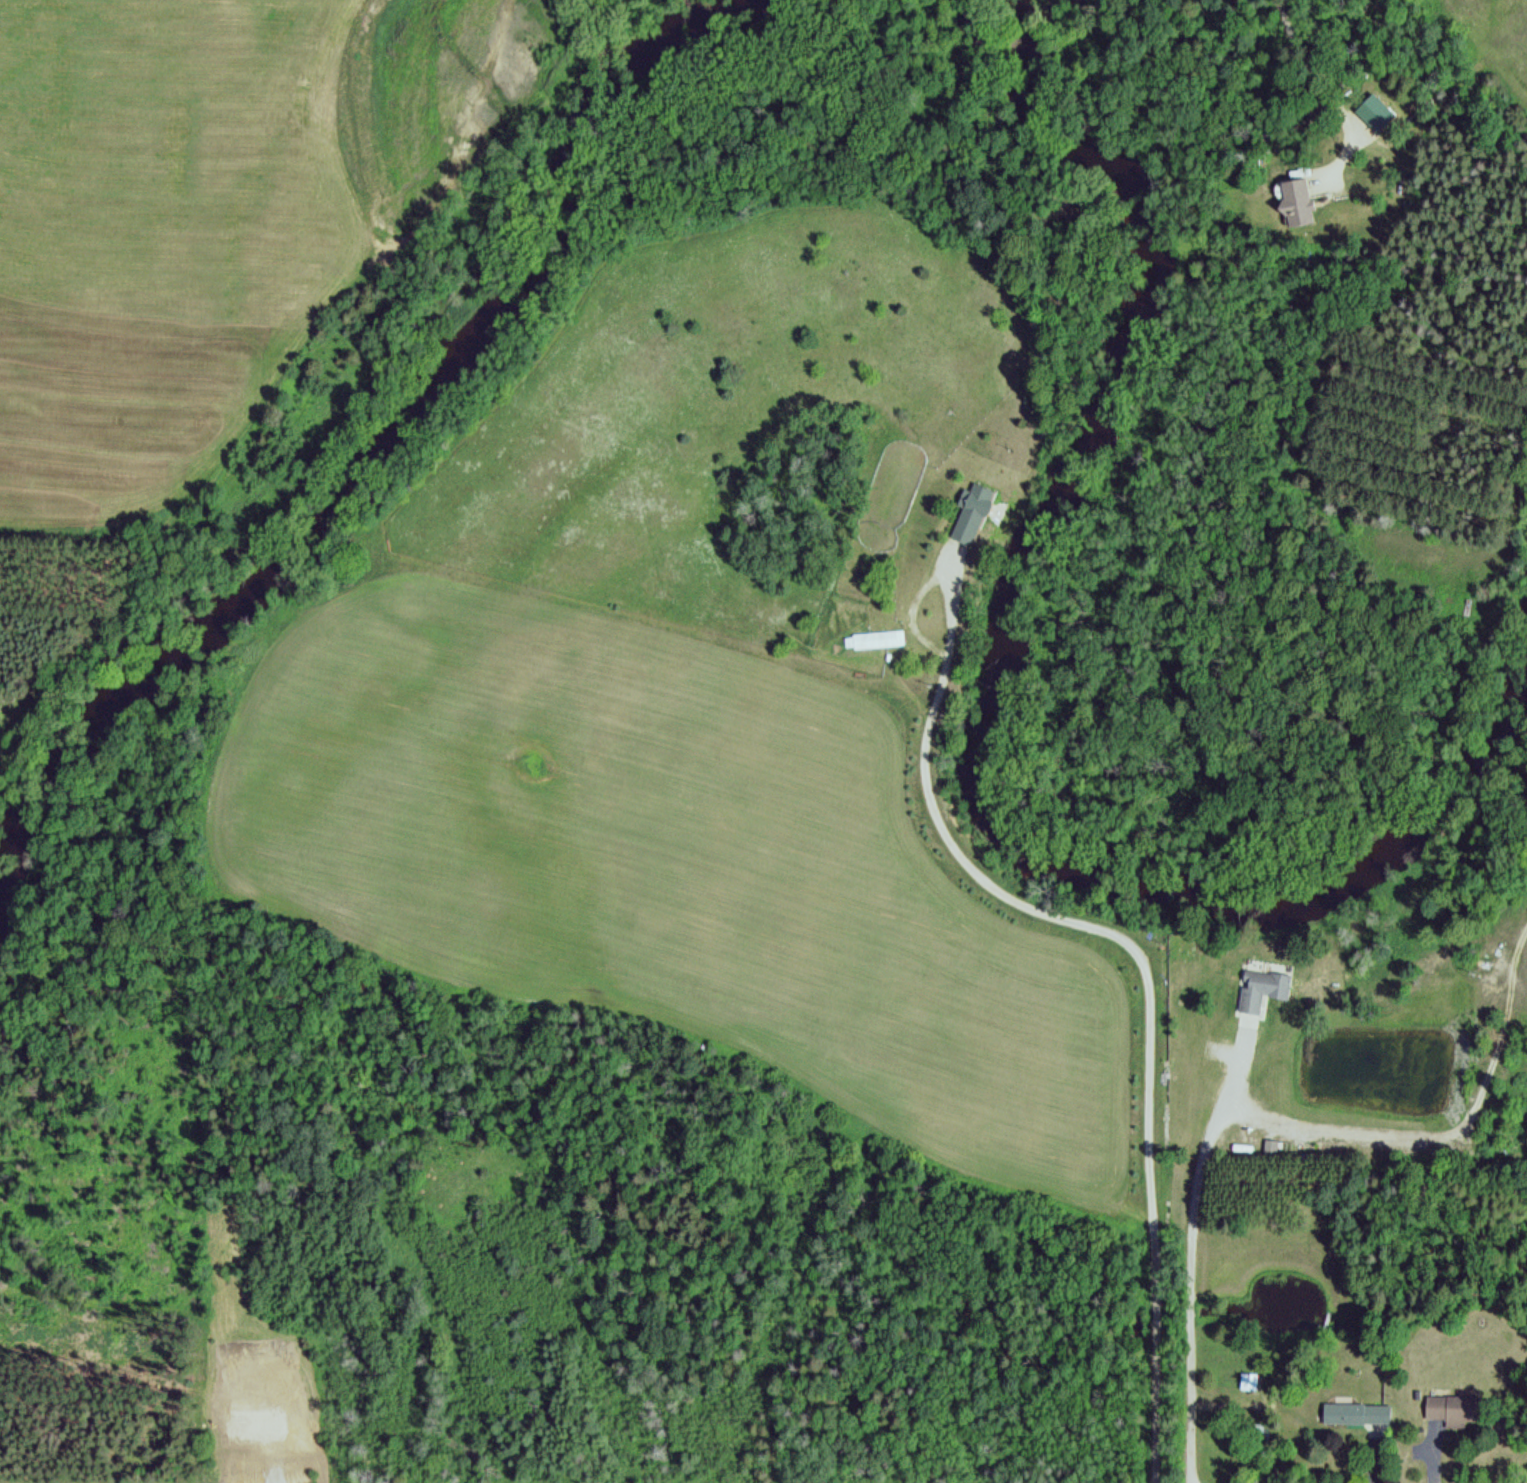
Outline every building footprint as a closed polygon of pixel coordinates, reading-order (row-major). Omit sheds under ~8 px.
[(1282,176),(1306,170),(1314,214),(1290,221),(1282,176)] [(973,475),(995,486),(991,496),(992,497),(986,511),(984,509),(969,540),(948,529),(962,500),(955,497),(962,482),(968,485),(973,475)] [(904,632),(843,635),(844,650),(904,648),(904,632)] [(1290,970),(1287,996),(1266,993),(1266,990),(1261,989),(1258,1010),(1237,1006),(1240,982),(1248,984),(1249,973),(1244,972),(1245,965),(1269,969),(1269,967),(1290,970)] [(1239,1370),(1238,1387),(1256,1387),(1256,1370),(1239,1370)] [(1425,1391),(1425,1415),(1445,1416),(1445,1424),(1463,1424),(1463,1416),(1479,1416),(1479,1393),(1425,1391)] [(1322,1397),(1322,1418),(1389,1419),(1390,1399),(1322,1397)]
